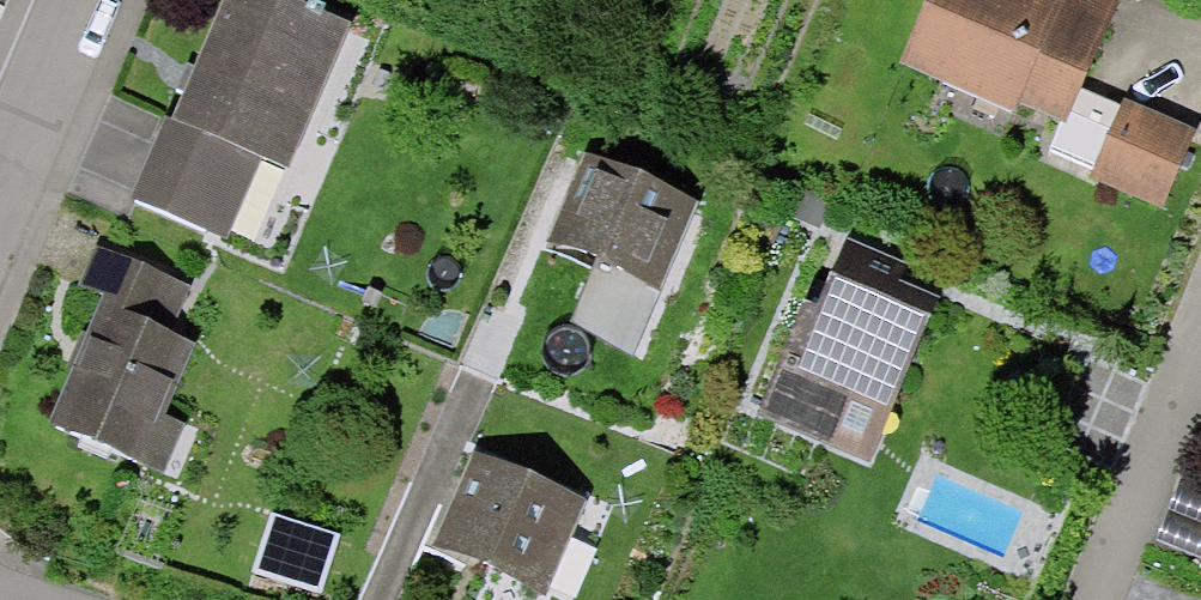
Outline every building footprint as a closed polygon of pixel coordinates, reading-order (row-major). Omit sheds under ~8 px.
[(265,0),(243,0),(154,212),(270,260),(361,40),(265,0)] [(1046,0),(946,0),(914,79),(1075,143),(1120,30),(1046,0)] [(1200,156),(1127,126),(1097,200),(1170,230),(1200,156)] [(714,208),(588,157),(546,260),(672,311),(714,208)] [(914,274),(832,240),(754,427),(876,477),(939,327),(899,311),(914,274)] [(197,296),(98,257),(81,299),(108,310),(58,435),(171,480),(187,440),(170,433),(201,355),(177,346),(197,296)] [(474,460),(431,563),(522,599),(563,599),(600,512),(474,460)] [(277,527),(260,591),(292,599),(328,599),(343,545),(277,527)]
